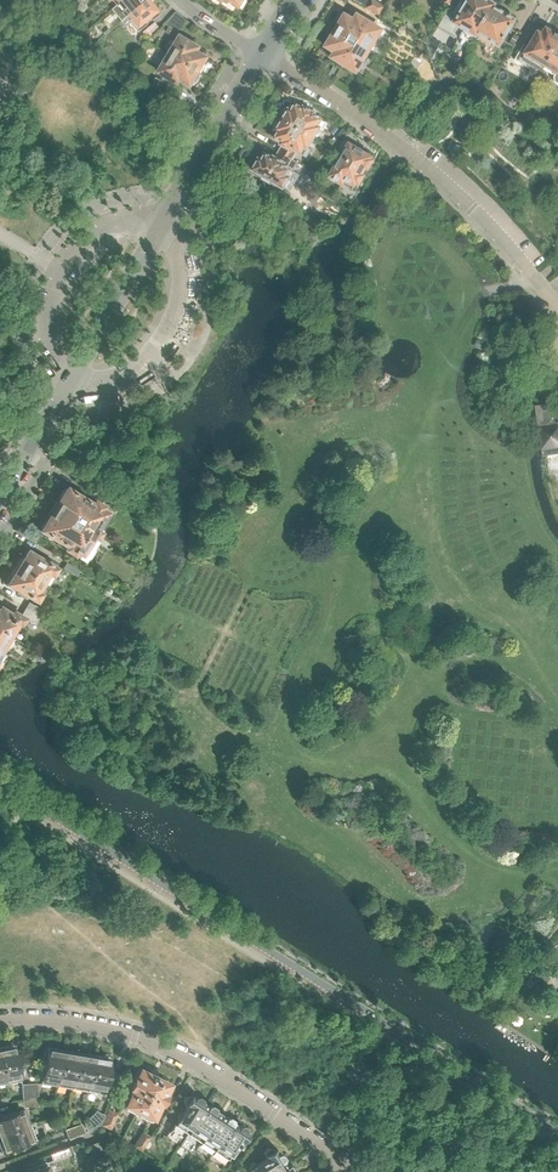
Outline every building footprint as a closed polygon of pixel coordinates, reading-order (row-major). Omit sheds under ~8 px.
[(148,0),(125,0),(118,5),(127,16),(125,18),(123,16),(117,21),(119,24),(148,0)] [(119,24),(128,17),(138,30),(138,29),(140,32),(148,25),(147,24),(152,19),(154,20),(161,15),(159,13),(160,12),(150,0),(148,0),(119,24)] [(239,9),(244,0),(225,0),(239,9)] [(384,7),(372,0),(371,0),(367,8),(379,15),(384,7)] [(477,33),(494,6),(495,5),(494,4),(493,1),(491,0),(462,0),(454,13),(458,15),(453,22),(466,29),(466,32),(470,35),(473,34),(476,35),(477,33)] [(494,6),(477,33),(489,39),(488,41),(490,42),(490,44),(494,46),(496,46),(498,47),(515,20),(505,15),(506,13),(501,9),(500,10),(494,6)] [(336,31),(369,50),(381,30),(357,16),(354,21),(345,16),(336,31)] [(152,35),(159,28),(160,28),(155,22),(147,29),(152,35)] [(168,54),(201,74),(205,67),(204,63),(207,58),(201,55),(204,51),(181,37),(183,35),(170,27),(170,26),(167,32),(172,35),(170,38),(175,41),(168,54)] [(545,68),(557,47),(557,35),(555,33),(553,34),(546,29),(543,36),(538,33),(520,64),(540,75),(535,82),(542,86),(548,76),(542,72),(544,68),(545,68)] [(356,72),(369,50),(336,31),(326,47),(336,52),(332,58),(356,72)] [(513,47),(520,37),(515,34),(509,44),(513,47)] [(545,68),(557,76),(556,78),(557,83),(557,47),(545,68)] [(201,74),(168,54),(162,62),(160,61),(153,73),(158,76),(159,74),(164,77),(162,81),(156,77),(151,86),(164,94),(172,81),(182,87),(184,83),(190,86),(193,82),(197,81),(201,74)] [(345,74),(346,72),(341,69),(338,75),(344,79),(346,75),(345,74)] [(409,74),(400,69),(398,73),(407,78),(409,74)] [(282,120),(313,138),(319,128),(323,131),(327,124),(313,116),(314,114),(303,108),(302,109),(295,105),(290,106),(288,110),(282,120)] [(145,114),(144,112),(143,110),(141,109),(139,109),(137,110),(135,112),(135,114),(135,116),(137,118),(138,119),(141,119),(143,118),(144,116),(145,114)] [(460,109),(457,117),(470,121),(473,113),(460,109)] [(308,148),(313,138),(282,120),(276,130),(274,134),(275,139),(282,143),(281,145),(283,145),(279,152),(294,160),(298,153),(306,157),(311,150),(308,148)] [(331,139),(327,147),(330,149),(335,142),(331,139)] [(330,149),(328,153),(334,156),(336,154),(342,144),(336,140),(335,142),(330,149)] [(334,169),(330,177),(341,183),(344,179),(354,186),(356,183),(359,184),(363,177),(360,176),(365,167),(368,169),(373,161),(370,159),(372,157),(362,151),(361,152),(349,145),(343,142),(342,144),(336,154),(337,155),(330,167),(334,169)] [(456,145),(452,154),(467,159),(470,150),(456,145)] [(294,160),(279,152),(275,158),(273,158),(272,159),(265,155),(260,156),(258,160),(252,170),(256,172),(255,175),(262,179),(263,176),(272,182),(271,184),(278,189),(279,186),(283,188),(299,163),(294,160)] [(316,182),(319,177),(313,173),(310,178),(316,182)] [(240,216),(245,206),(235,201),(230,210),(240,216)] [(488,353),(491,344),(480,340),(477,349),(488,353)] [(535,406),(537,421),(538,421),(543,456),(546,456),(557,454),(557,403),(552,404),(536,406),(535,406)] [(55,501),(54,501),(71,511),(69,514),(71,519),(100,536),(103,531),(96,527),(107,509),(111,511),(115,505),(105,499),(101,505),(93,501),(91,503),(77,494),(78,491),(70,486),(68,489),(65,487),(57,502),(55,501)] [(48,516),(39,530),(42,532),(41,535),(49,540),(51,537),(66,546),(64,549),(78,557),(77,558),(85,563),(88,559),(89,559),(94,551),(93,550),(99,540),(98,539),(100,536),(71,519),(69,514),(71,511),(54,501),(47,515),(48,516)] [(15,566),(43,582),(48,574),(51,575),(56,568),(47,563),(49,560),(43,556),(41,559),(27,551),(23,557),(19,558),(15,566)] [(81,569),(68,561),(64,568),(76,576),(81,569)] [(33,599),(43,582),(15,566),(10,573),(11,577),(7,584),(21,592),(20,595),(26,599),(28,596),(29,597),(33,599)] [(25,609),(39,617),(43,610),(36,606),(35,607),(29,603),(25,609)] [(11,636),(18,624),(22,626),(26,619),(23,618),(13,612),(12,614),(0,607),(0,629),(11,636)] [(42,618),(39,617),(25,609),(21,615),(24,616),(39,625),(42,618)] [(11,636),(0,629),(0,653),(1,654),(11,636)] [(1,654),(0,653),(0,663),(1,661),(5,664),(8,658),(1,654)] [(541,994),(551,975),(541,969),(530,988),(541,994)] [(548,976),(554,988),(557,986),(557,971),(548,976)] [(2,1064),(3,1070),(1,1072),(4,1084),(19,1081),(17,1068),(19,1068),(17,1058),(19,1058),(18,1051),(14,1052),(13,1047),(8,1048),(7,1046),(0,1047),(0,1063),(2,1064)] [(40,1082),(55,1085),(57,1073),(59,1072),(60,1065),(59,1063),(61,1052),(56,1051),(57,1049),(46,1047),(45,1051),(43,1051),(42,1057),(38,1057),(36,1070),(39,1071),(38,1077),(40,1078),(40,1082)] [(55,1085),(70,1088),(73,1076),(74,1075),(76,1067),(74,1066),(76,1055),(72,1054),(72,1052),(63,1050),(62,1052),(61,1052),(59,1063),(60,1065),(59,1072),(57,1073),(55,1085)] [(70,1088),(86,1091),(88,1079),(90,1078),(91,1072),(89,1069),(92,1057),(87,1056),(88,1054),(78,1053),(78,1055),(76,1055),(74,1066),(76,1067),(74,1075),(73,1076),(70,1088)] [(93,1058),(92,1057),(89,1069),(91,1072),(90,1078),(88,1079),(86,1091),(102,1094),(104,1082),(106,1082),(108,1072),(110,1072),(111,1066),(107,1065),(108,1060),(103,1059),(103,1057),(94,1055),(93,1058)] [(132,1113),(133,1114),(153,1076),(148,1074),(147,1073),(148,1071),(141,1068),(141,1070),(140,1069),(138,1069),(133,1079),(131,1078),(127,1088),(129,1089),(122,1104),(134,1110),(132,1113)] [(153,1076),(133,1114),(135,1115),(137,1111),(149,1118),(156,1103),(159,1104),(164,1094),(162,1094),(167,1083),(166,1082),(165,1082),(166,1080),(159,1077),(159,1079),(158,1078),(153,1076)] [(23,1099),(30,1098),(30,1083),(22,1084),(23,1099)] [(30,1098),(38,1098),(37,1083),(30,1083),(30,1098)] [(179,1146),(206,1105),(200,1102),(200,1099),(200,1098),(196,1096),(193,1097),(191,1096),(189,1096),(186,1097),(186,1096),(183,1101),(184,1104),(184,1105),(185,1105),(183,1108),(184,1108),(181,1113),(179,1113),(176,1118),(177,1120),(166,1137),(179,1146)] [(39,1106),(38,1098),(30,1098),(23,1099),(16,1100),(18,1107),(23,1105),(23,1107),(39,1106)] [(201,1142),(219,1114),(214,1111),(213,1108),(214,1107),(209,1104),(209,1105),(206,1106),(206,1105),(187,1133),(201,1142)] [(111,1129),(118,1113),(109,1109),(102,1125),(111,1129)] [(29,1124),(24,1110),(11,1114),(11,1113),(3,1117),(2,1113),(0,1113),(0,1136),(9,1132),(10,1130),(15,1127),(18,1129),(29,1124)] [(96,1110),(84,1122),(87,1128),(100,1123),(104,1113),(96,1110)] [(201,1142),(214,1150),(232,1122),(231,1119),(227,1116),(224,1117),(219,1114),(201,1142)] [(232,1122),(214,1150),(227,1159),(230,1154),(233,1154),(235,1151),(234,1149),(239,1141),(240,1142),(241,1142),(242,1142),(245,1141),(245,1142),(248,1137),(247,1134),(246,1133),(247,1132),(245,1131),(244,1128),(245,1128),(240,1125),(237,1126),(232,1122)] [(85,1132),(81,1123),(64,1130),(68,1139),(85,1132)] [(29,1124),(18,1129),(15,1127),(10,1130),(9,1132),(0,1136),(0,1149),(1,1152),(3,1151),(4,1154),(12,1151),(11,1148),(23,1144),(24,1146),(31,1144),(30,1141),(35,1139),(29,1124)] [(141,1151),(151,1136),(143,1131),(133,1146),(141,1151)] [(110,1160),(103,1141),(102,1142),(101,1140),(89,1145),(89,1147),(96,1167),(99,1166),(100,1169),(112,1164),(110,1160)] [(71,1155),(68,1148),(67,1146),(49,1153),(53,1161),(71,1155)] [(285,1166),(281,1161),(282,1158),(283,1157),(280,1153),(279,1153),(276,1153),(275,1150),(274,1150),(273,1149),(272,1149),(269,1148),(265,1151),(264,1154),(264,1155),(265,1156),(264,1157),(265,1158),(257,1164),(256,1163),(252,1161),(250,1163),(249,1167),(252,1171),(275,1171),(285,1166)]
